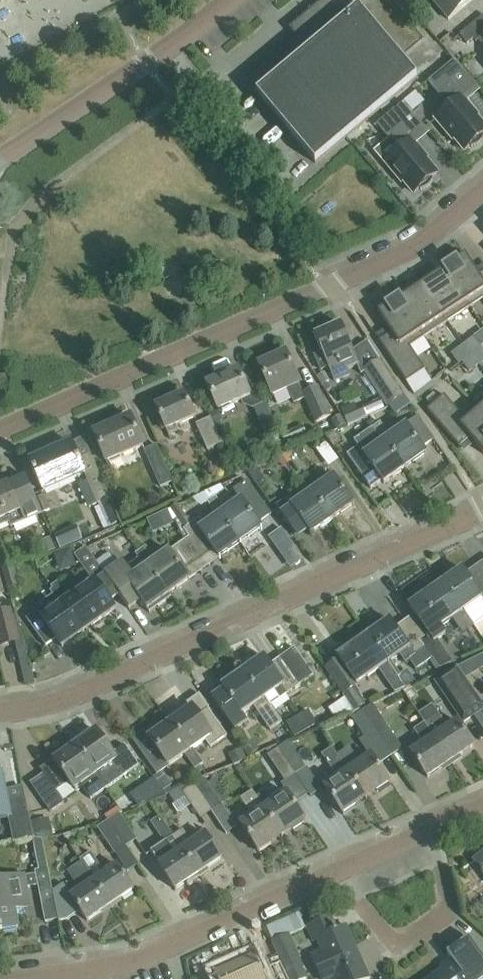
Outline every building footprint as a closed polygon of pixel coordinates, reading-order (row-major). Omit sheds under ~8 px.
[(308,9),(310,11),(288,29),(295,37),(244,80),(314,163),(418,77),(401,60),(422,42),(388,0),(318,0),(308,9)] [(472,0),(432,0),(449,20),(472,0)] [(452,53),(458,41),(446,35),(440,47),(452,53)] [(469,108),(469,106),(463,99),(477,87),(455,60),(429,83),(450,108),(436,119),(452,139),(455,139),(465,151),(470,146),(472,148),(474,148),(476,147),(477,146),(479,145),(481,143),(482,142),(482,140),(482,136),(482,135),(482,125),(469,108)] [(404,102),(377,125),(398,151),(385,162),(401,182),(404,182),(414,193),(419,189),(420,191),(422,191),(425,190),(426,189),(429,187),(431,185),(433,182),(433,181),(432,179),(437,174),(419,152),(419,149),(412,141),(426,129),(404,102)] [(320,205),(315,218),(328,223),(332,210),(320,205)] [(470,308),(482,299),(482,273),(479,276),(466,255),(444,269),(470,308)] [(447,323),(470,308),(444,269),(444,270),(445,270),(422,286),(447,323)] [(424,338),(447,323),(422,286),(400,300),(400,299),(398,300),(424,338)] [(411,347),(424,338),(398,300),(378,313),(392,333),(380,341),(407,383),(415,395),(432,382),(425,371),(426,370),(411,347)] [(348,370),(358,366),(340,325),(314,336),(322,353),(314,356),(320,371),(328,368),(334,383),(350,376),(348,370)] [(463,345),(471,355),(482,347),(474,337),(463,345)] [(459,365),(463,362),(471,355),(463,345),(451,354),(459,365)] [(471,355),(478,365),(482,361),(482,349),(482,347),(471,355)] [(298,384),(286,353),(258,365),(271,396),(287,390),(293,404),(304,399),(315,423),(332,415),(318,385),(303,391),(300,383),(298,384)] [(471,355),(463,362),(470,371),(478,365),(471,355)] [(379,359),(362,370),(380,398),(383,402),(386,406),(387,407),(404,396),(379,359)] [(217,412),(250,397),(238,371),(205,385),(217,412)] [(474,405),(462,416),(444,395),(440,399),(434,393),(426,399),(431,406),(427,410),(459,447),(470,438),(482,453),(482,415),(474,405)] [(165,431),(195,418),(184,394),(155,407),(165,431)] [(474,405),(482,415),(482,398),(474,405)] [(267,438),(274,434),(279,432),(265,403),(253,408),(267,438)] [(336,430),(347,424),(342,415),(331,420),(336,430)] [(106,463),(143,447),(131,417),(93,433),(106,463)] [(207,450),(221,444),(222,444),(210,417),(196,424),(207,450)] [(384,442),(404,469),(426,454),(421,447),(433,439),(417,417),(406,425),(405,425),(391,435),(381,421),(376,425),(373,427),(383,441),(384,441),(384,442)] [(384,441),(383,441),(370,451),(364,442),(348,454),(368,482),(378,474),(384,483),(404,469),(384,442),(384,441)] [(79,460),(71,443),(30,461),(44,492),(85,474),(88,481),(78,486),(88,509),(98,505),(97,504),(98,504),(108,528),(117,523),(107,500),(109,499),(90,455),(79,460)] [(160,487),(172,483),(174,482),(157,444),(144,450),(160,487)] [(282,467),(291,461),(285,452),(276,458),(282,467)] [(312,493),(331,520),(355,504),(334,475),(318,486),(308,473),(300,478),(305,485),(303,486),(309,495),(312,493)] [(218,515),(239,543),(262,527),(258,522),(271,513),(247,479),(233,489),(240,499),(225,510),(215,496),(225,491),(221,486),(205,493),(209,500),(207,501),(217,516),(218,515)] [(9,523),(11,528),(24,522),(37,516),(29,496),(17,502),(9,484),(0,488),(0,527),(9,523)] [(309,495),(303,486),(276,505),(299,538),(309,531),(311,534),(331,520),(312,493),(309,495)] [(209,565),(239,543),(218,515),(217,516),(205,525),(199,517),(191,523),(178,505),(169,509),(183,528),(183,529),(188,536),(209,565)] [(270,537),(279,550),(291,541),(282,528),(270,537)] [(167,595),(169,594),(209,565),(188,536),(153,561),(143,547),(135,553),(139,559),(145,567),(147,566),(167,595)] [(109,601),(118,594),(97,563),(96,562),(85,547),(76,553),(94,579),(70,596),(60,581),(51,587),(52,589),(50,591),(52,595),(60,606),(63,605),(83,633),(115,609),(109,601)] [(108,553),(96,562),(97,563),(118,594),(129,609),(141,600),(150,613),(171,598),(169,594),(167,595),(147,566),(145,567),(139,559),(127,567),(123,562),(117,566),(108,553)] [(439,584),(460,613),(462,611),(471,605),(482,607),(482,560),(464,574),(460,569),(439,584)] [(414,616),(405,622),(424,649),(425,648),(431,658),(439,669),(454,663),(437,640),(446,634),(441,626),(455,616),(465,631),(472,626),(462,611),(460,613),(439,584),(418,599),(408,607),(414,616)] [(63,647),(83,633),(63,605),(60,606),(52,595),(48,598),(39,604),(41,607),(27,617),(46,645),(56,638),(63,647)] [(12,610),(12,608),(0,611),(0,646),(0,647),(21,642),(12,610)] [(416,669),(431,658),(425,648),(424,649),(405,622),(395,629),(388,620),(366,635),(387,664),(390,661),(404,652),(416,669)] [(338,655),(340,658),(358,684),(377,670),(394,693),(405,689),(404,687),(398,678),(401,676),(390,661),(387,664),(366,635),(358,641),(356,637),(345,645),(347,649),(345,651),(338,655)] [(261,701),(263,698),(276,689),(282,697),(312,676),(292,649),(268,666),(262,657),(241,672),(261,701)] [(340,658),(325,669),(344,694),(355,686),(358,684),(340,658)] [(473,716),(482,709),(482,705),(457,666),(444,675),(473,716)] [(261,701),(241,672),(234,676),(232,673),(220,682),(222,685),(208,695),(234,731),(246,723),(241,716),(253,708),(270,732),(282,724),(263,698),(261,701)] [(463,723),(473,716),(444,675),(435,681),(463,723)] [(435,684),(427,687),(437,710),(445,707),(435,684)] [(355,686),(344,694),(355,712),(365,705),(355,686)] [(189,752),(191,750),(204,741),(209,748),(225,736),(206,709),(208,708),(198,695),(185,704),(188,709),(168,723),(189,752)] [(342,701),(328,712),(337,723),(351,712),(342,701)] [(361,712),(391,757),(401,750),(371,705),(362,712),(361,712)] [(446,729),(431,706),(418,715),(423,723),(450,763),(473,748),(456,723),(446,729)] [(318,724),(309,710),(287,723),(296,738),(318,724)] [(347,772),(366,801),(389,785),(377,766),(391,757),(361,712),(351,719),(363,738),(358,741),(363,748),(341,764),(347,772)] [(106,788),(139,765),(125,745),(112,754),(106,746),(117,737),(106,723),(95,731),(72,747),(92,776),(96,773),(106,788)] [(202,764),(191,750),(189,752),(168,723),(146,739),(142,732),(129,741),(154,777),(184,756),(194,770),(202,764)] [(423,723),(423,724),(413,730),(423,744),(419,747),(409,754),(426,779),(450,763),(423,723)] [(276,749),(294,775),(306,767),(315,762),(297,737),(289,742),(288,741),(276,749)] [(91,799),(103,791),(103,790),(106,788),(96,773),(92,776),(72,747),(40,770),(44,775),(31,784),(51,813),(64,803),(56,792),(69,783),(73,789),(74,789),(79,794),(84,790),(91,799)] [(343,816),(366,801),(347,772),(341,764),(330,748),(321,754),(338,778),(324,788),(343,816)] [(284,782),(294,775),(276,749),(267,755),(284,782)] [(33,838),(32,839),(24,799),(21,800),(18,788),(3,791),(0,777),(0,820),(9,819),(13,842),(32,839),(33,838)] [(192,785),(210,812),(211,811),(226,834),(237,827),(222,804),(204,778),(192,785)] [(200,818),(210,812),(192,785),(183,792),(200,818)] [(281,838),(262,810),(251,794),(241,800),(252,816),(240,825),(259,853),(281,838)] [(286,794),(262,810),(281,838),(305,821),(286,794)] [(171,807),(180,826),(194,820),(186,800),(171,807)] [(125,848),(126,847),(137,839),(119,813),(107,821),(125,848)] [(175,891),(198,876),(172,838),(158,817),(150,823),(163,843),(149,853),(158,865),(158,866),(175,891)] [(137,866),(125,848),(107,821),(97,828),(127,872),(137,866)] [(182,831),(172,838),(198,876),(222,860),(205,835),(191,844),(182,831)] [(42,839),(32,840),(39,871),(47,869),(48,869),(42,839)] [(89,854),(79,861),(81,864),(110,906),(133,891),(116,866),(103,875),(89,854)] [(474,861),(482,873),(482,855),(474,861)] [(86,923),(110,906),(81,864),(68,873),(80,891),(69,898),(61,887),(51,893),(56,920),(68,920),(79,912),(86,923)] [(39,871),(34,872),(34,875),(0,882),(0,931),(16,928),(12,910),(28,907),(25,888),(36,886),(43,923),(56,920),(51,893),(47,869),(39,871)] [(307,928),(313,942),(317,940),(323,953),(312,957),(321,978),(333,978),(334,978),(367,978),(368,978),(345,927),(337,931),(330,917),(307,928)] [(271,943),(278,958),(280,957),(289,978),(306,978),(308,978),(304,968),(305,968),(290,935),(271,943)] [(475,947),(473,948),(467,940),(447,954),(453,962),(430,978),(482,978),(482,959),(475,947)] [(275,964),(258,971),(251,954),(211,972),(214,978),(282,978),(275,964)]
